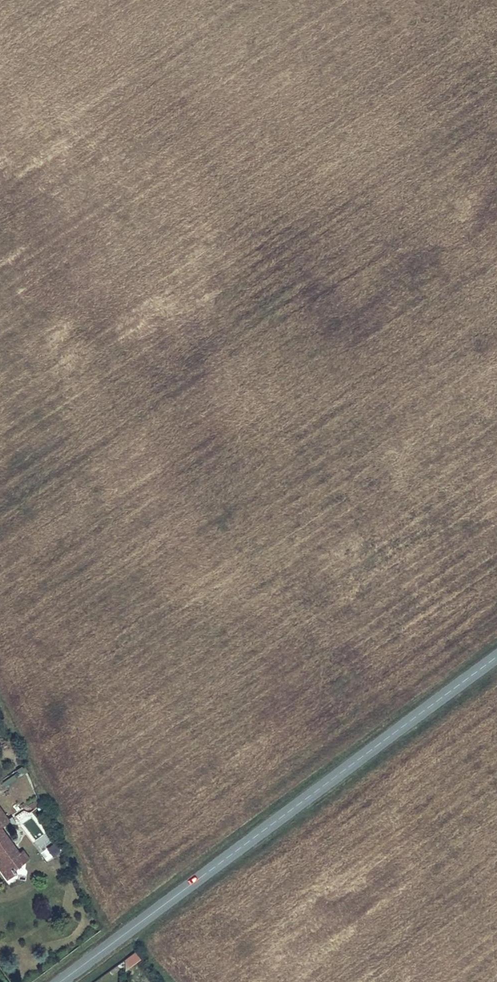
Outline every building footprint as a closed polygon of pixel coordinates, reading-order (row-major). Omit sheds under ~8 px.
[(0,864),(0,872),(6,879),(13,874),(10,871),(19,864),(12,856),(17,852),(0,829),(0,863),(0,864)] [(55,841),(41,852),(48,861),(62,850),(55,841)] [(127,968),(141,958),(135,951),(122,961),(127,968)]
